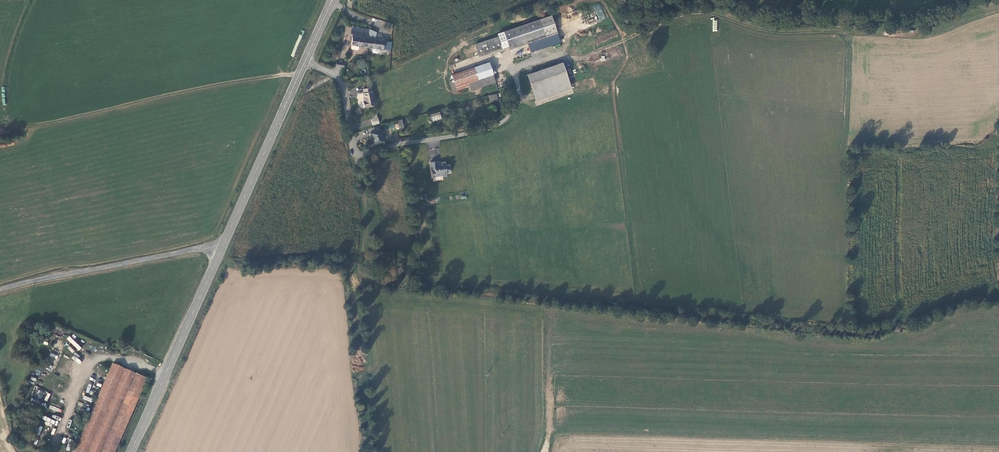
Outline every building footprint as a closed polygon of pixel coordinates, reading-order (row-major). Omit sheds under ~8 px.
[(599,4),(593,6),(600,21),(606,18),(599,4)] [(551,17),(504,33),(508,46),(556,30),(551,17)] [(353,37),(351,46),(367,48),(368,39),(353,37)] [(380,50),(383,50),(384,41),(375,40),(368,39),(367,48),(373,49),(373,51),(374,53),(378,53),(380,52),(380,50)] [(499,39),(475,47),(478,55),(502,47),(499,39)] [(488,63),(463,71),(468,87),(470,90),(495,82),(488,63)] [(562,63),(526,75),(535,101),(571,89),(562,63)] [(468,87),(463,71),(451,75),(452,80),(449,81),(453,92),(468,87)] [(375,105),(371,88),(363,90),(363,93),(362,94),(364,102),(362,102),(364,108),(375,105)] [(495,94),(487,96),(489,102),(497,100),(495,94)] [(432,122),(442,119),(440,112),(430,115),(432,122)] [(372,126),(379,124),(377,117),(371,119),(372,126)] [(373,144),(383,141),(380,130),(370,133),(373,144)] [(437,161),(430,162),(432,177),(442,175),(442,173),(446,173),(450,172),(449,165),(445,166),(445,163),(438,164),(437,161)] [(69,336),(66,340),(79,350),(83,345),(69,336)] [(78,358),(80,356),(75,352),(71,358),(80,364),(82,361),(78,358)] [(148,380),(113,364),(75,451),(116,451),(148,380)] [(47,402),(50,393),(35,387),(30,399),(39,402),(40,399),(47,402)]
